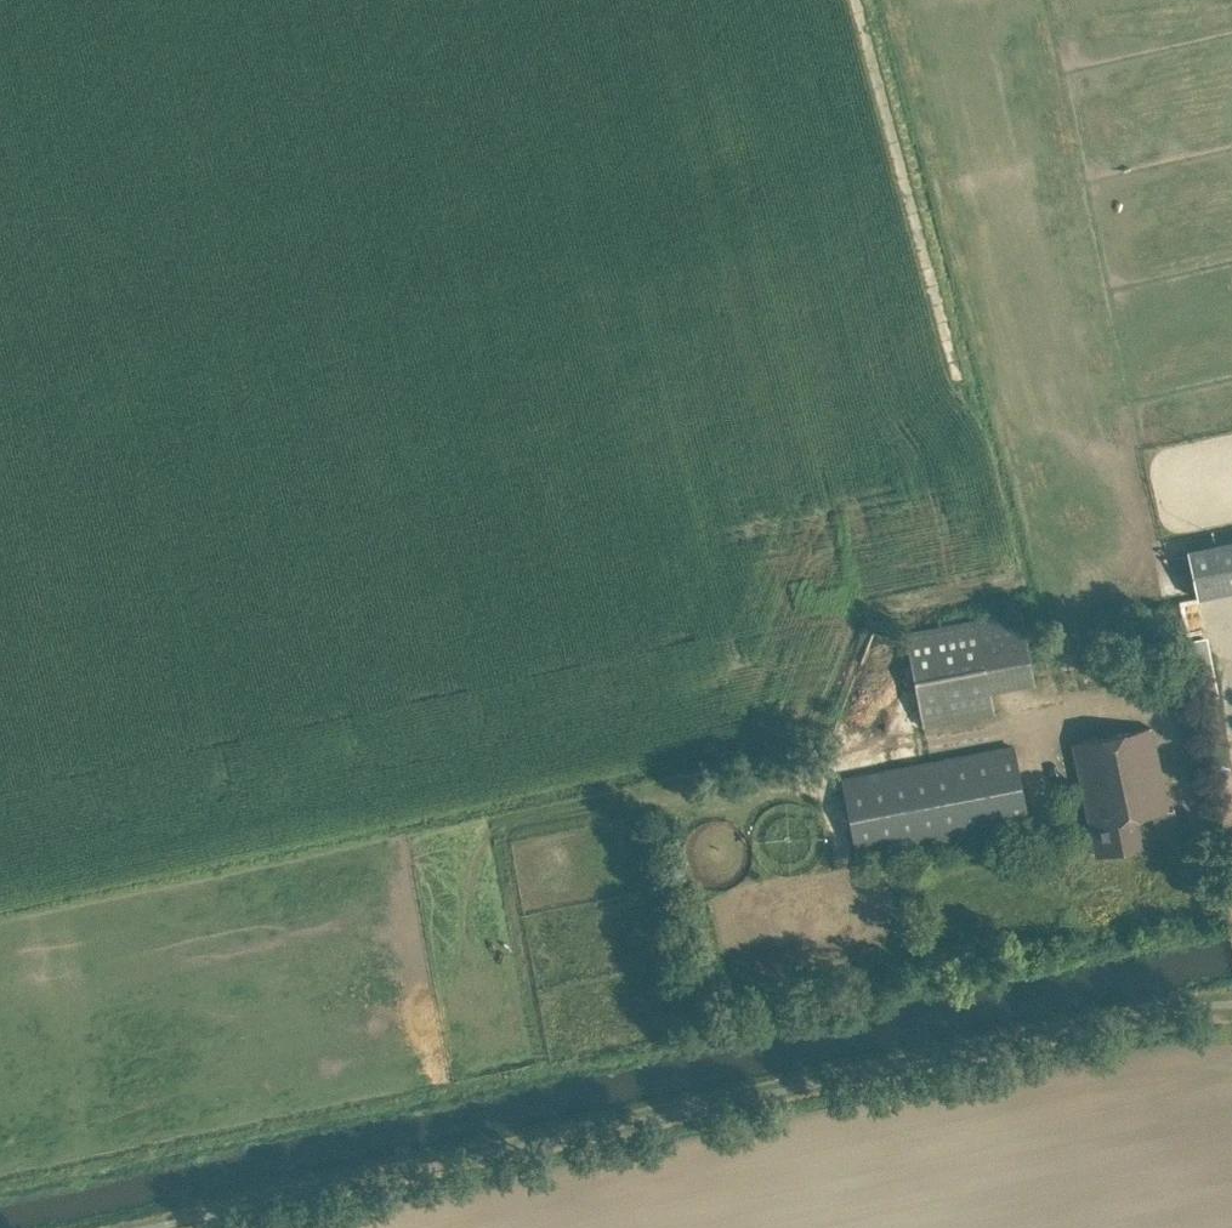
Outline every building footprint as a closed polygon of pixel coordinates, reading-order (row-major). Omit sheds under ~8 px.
[(1211,544),(1187,549),(1188,554),(1191,569),(1196,593),(1197,598),(1221,593),(1211,544)] [(906,631),(924,725),(994,712),(990,693),(1033,685),(1018,609),(906,631)] [(1219,694),(1207,635),(1187,639),(1198,698),(1219,694)] [(1073,742),(1097,855),(1141,846),(1135,816),(1169,809),(1151,726),(1073,742)] [(843,778),(858,855),(1028,822),(1013,745),(843,778)]
